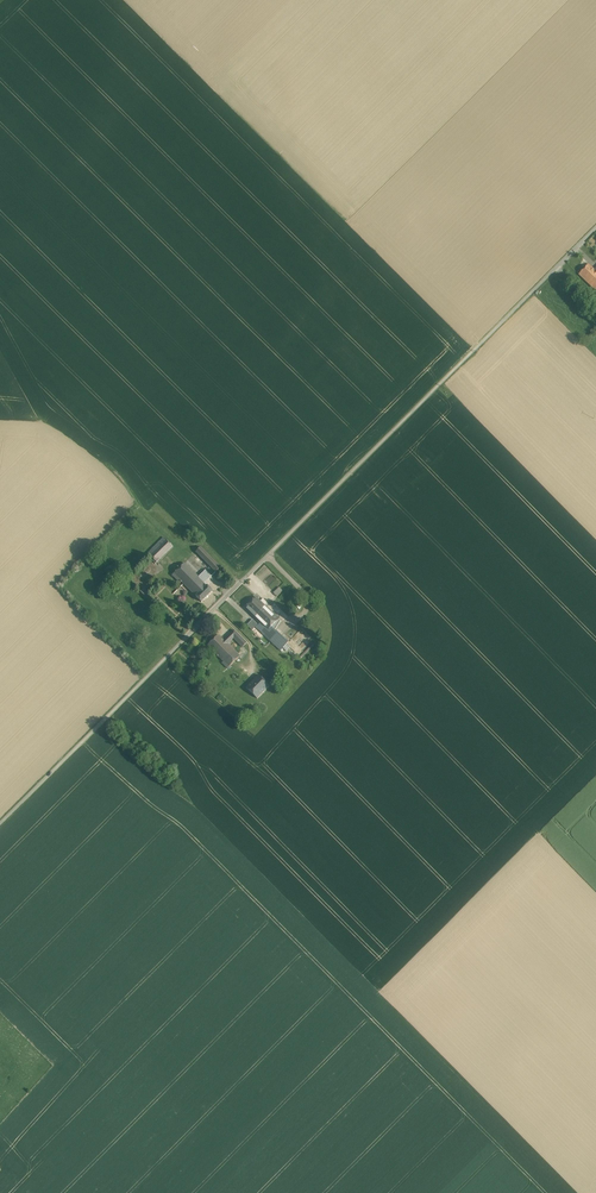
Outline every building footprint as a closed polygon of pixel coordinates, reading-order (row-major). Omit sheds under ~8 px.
[(589,264),(579,274),(588,284),(595,276),(595,272),(595,270),(589,264)] [(164,538),(148,554),(152,558),(152,557),(157,562),(172,546),(164,538)] [(221,568),(201,547),(196,552),(216,572),(221,568)] [(196,597),(207,586),(205,584),(198,577),(199,577),(185,563),(172,575),(180,583),(181,581),(196,597)] [(199,577),(198,577),(205,584),(212,576),(206,570),(199,577)] [(148,584),(141,591),(144,595),(152,587),(148,584)] [(207,586),(196,597),(202,602),(213,592),(207,586)] [(279,587),(274,593),(277,597),(283,591),(279,587)] [(261,602),(257,598),(246,609),(257,620),(268,608),(266,606),(261,602)] [(271,627),(279,619),(268,608),(257,620),(261,623),(268,630),(271,627)] [(253,619),(247,625),(252,630),(257,624),(253,619)] [(268,630),(261,623),(258,627),(269,638),(276,631),(271,627),(268,630)] [(234,630),(230,635),(234,638),(243,647),(247,643),(234,630)] [(289,643),(276,631),(269,638),(282,651),(284,648),(288,644),(289,643)] [(229,642),(234,638),(230,635),(224,640),(219,635),(208,646),(218,656),(229,645),(230,643),(229,642)] [(240,657),(229,645),(218,656),(224,662),(223,663),(228,669),(240,657)] [(270,686),(259,675),(246,688),(257,699),(270,686)]
